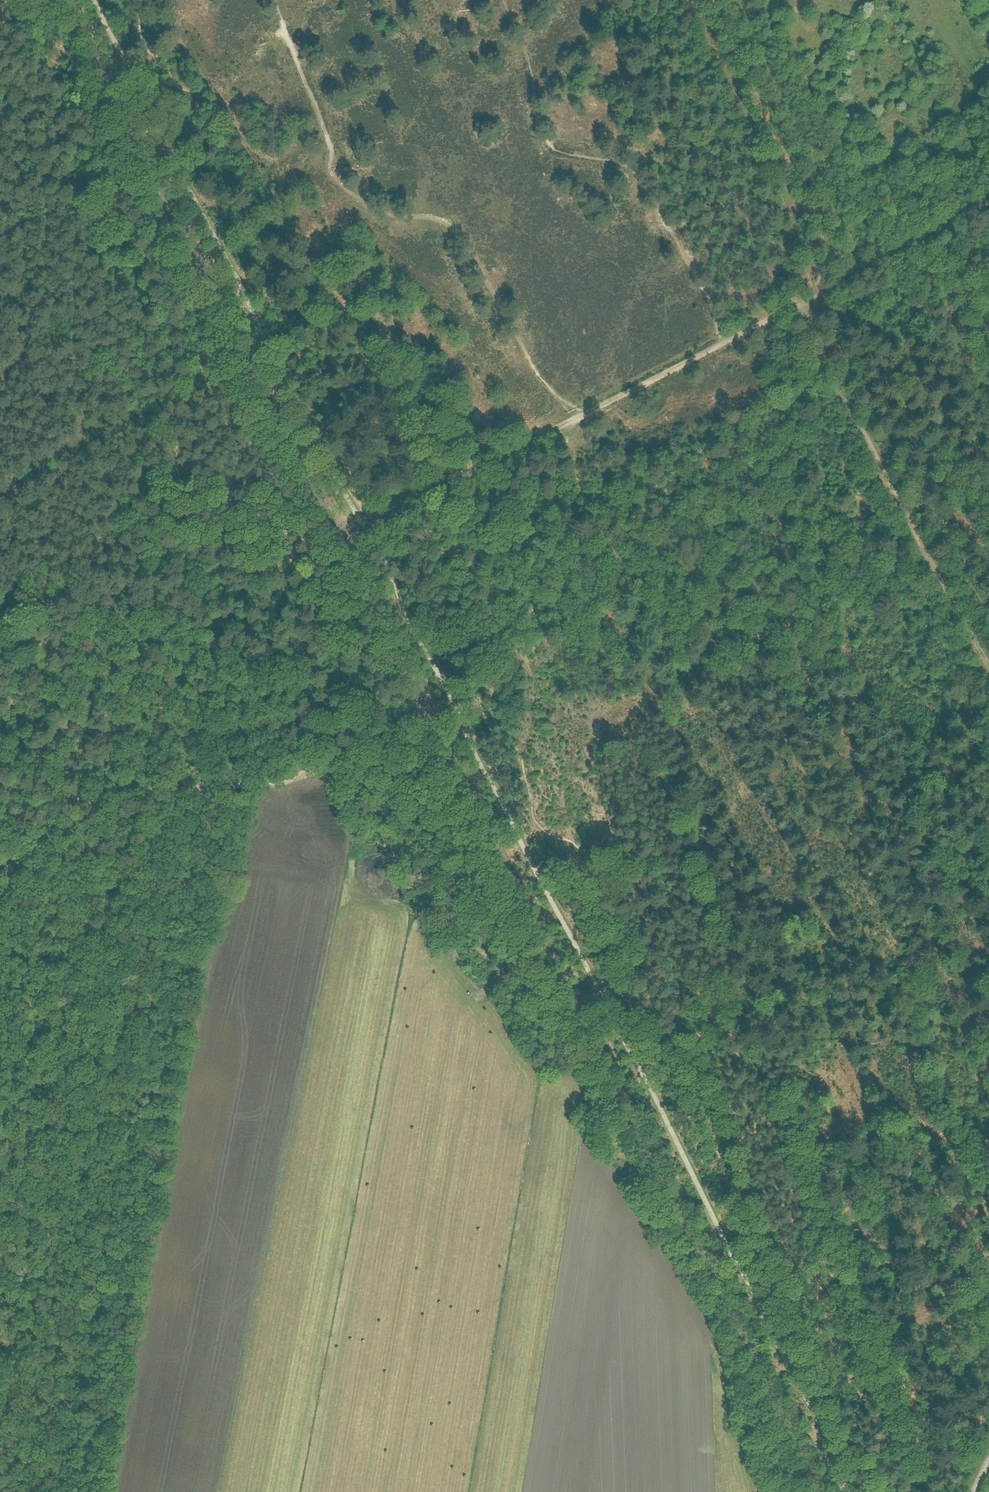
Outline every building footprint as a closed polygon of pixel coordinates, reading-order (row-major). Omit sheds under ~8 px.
[(615,414),(628,411),(626,404),(613,407),(615,414)]
